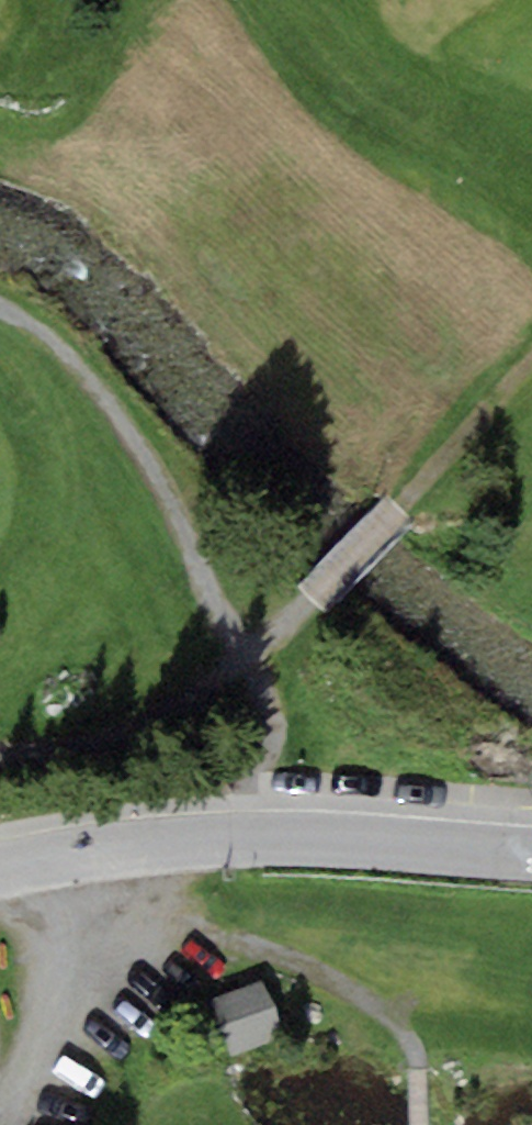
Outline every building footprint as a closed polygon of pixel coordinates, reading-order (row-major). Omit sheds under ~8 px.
[(280,1031),(266,986),(224,1000),(239,1044),(280,1031)]
